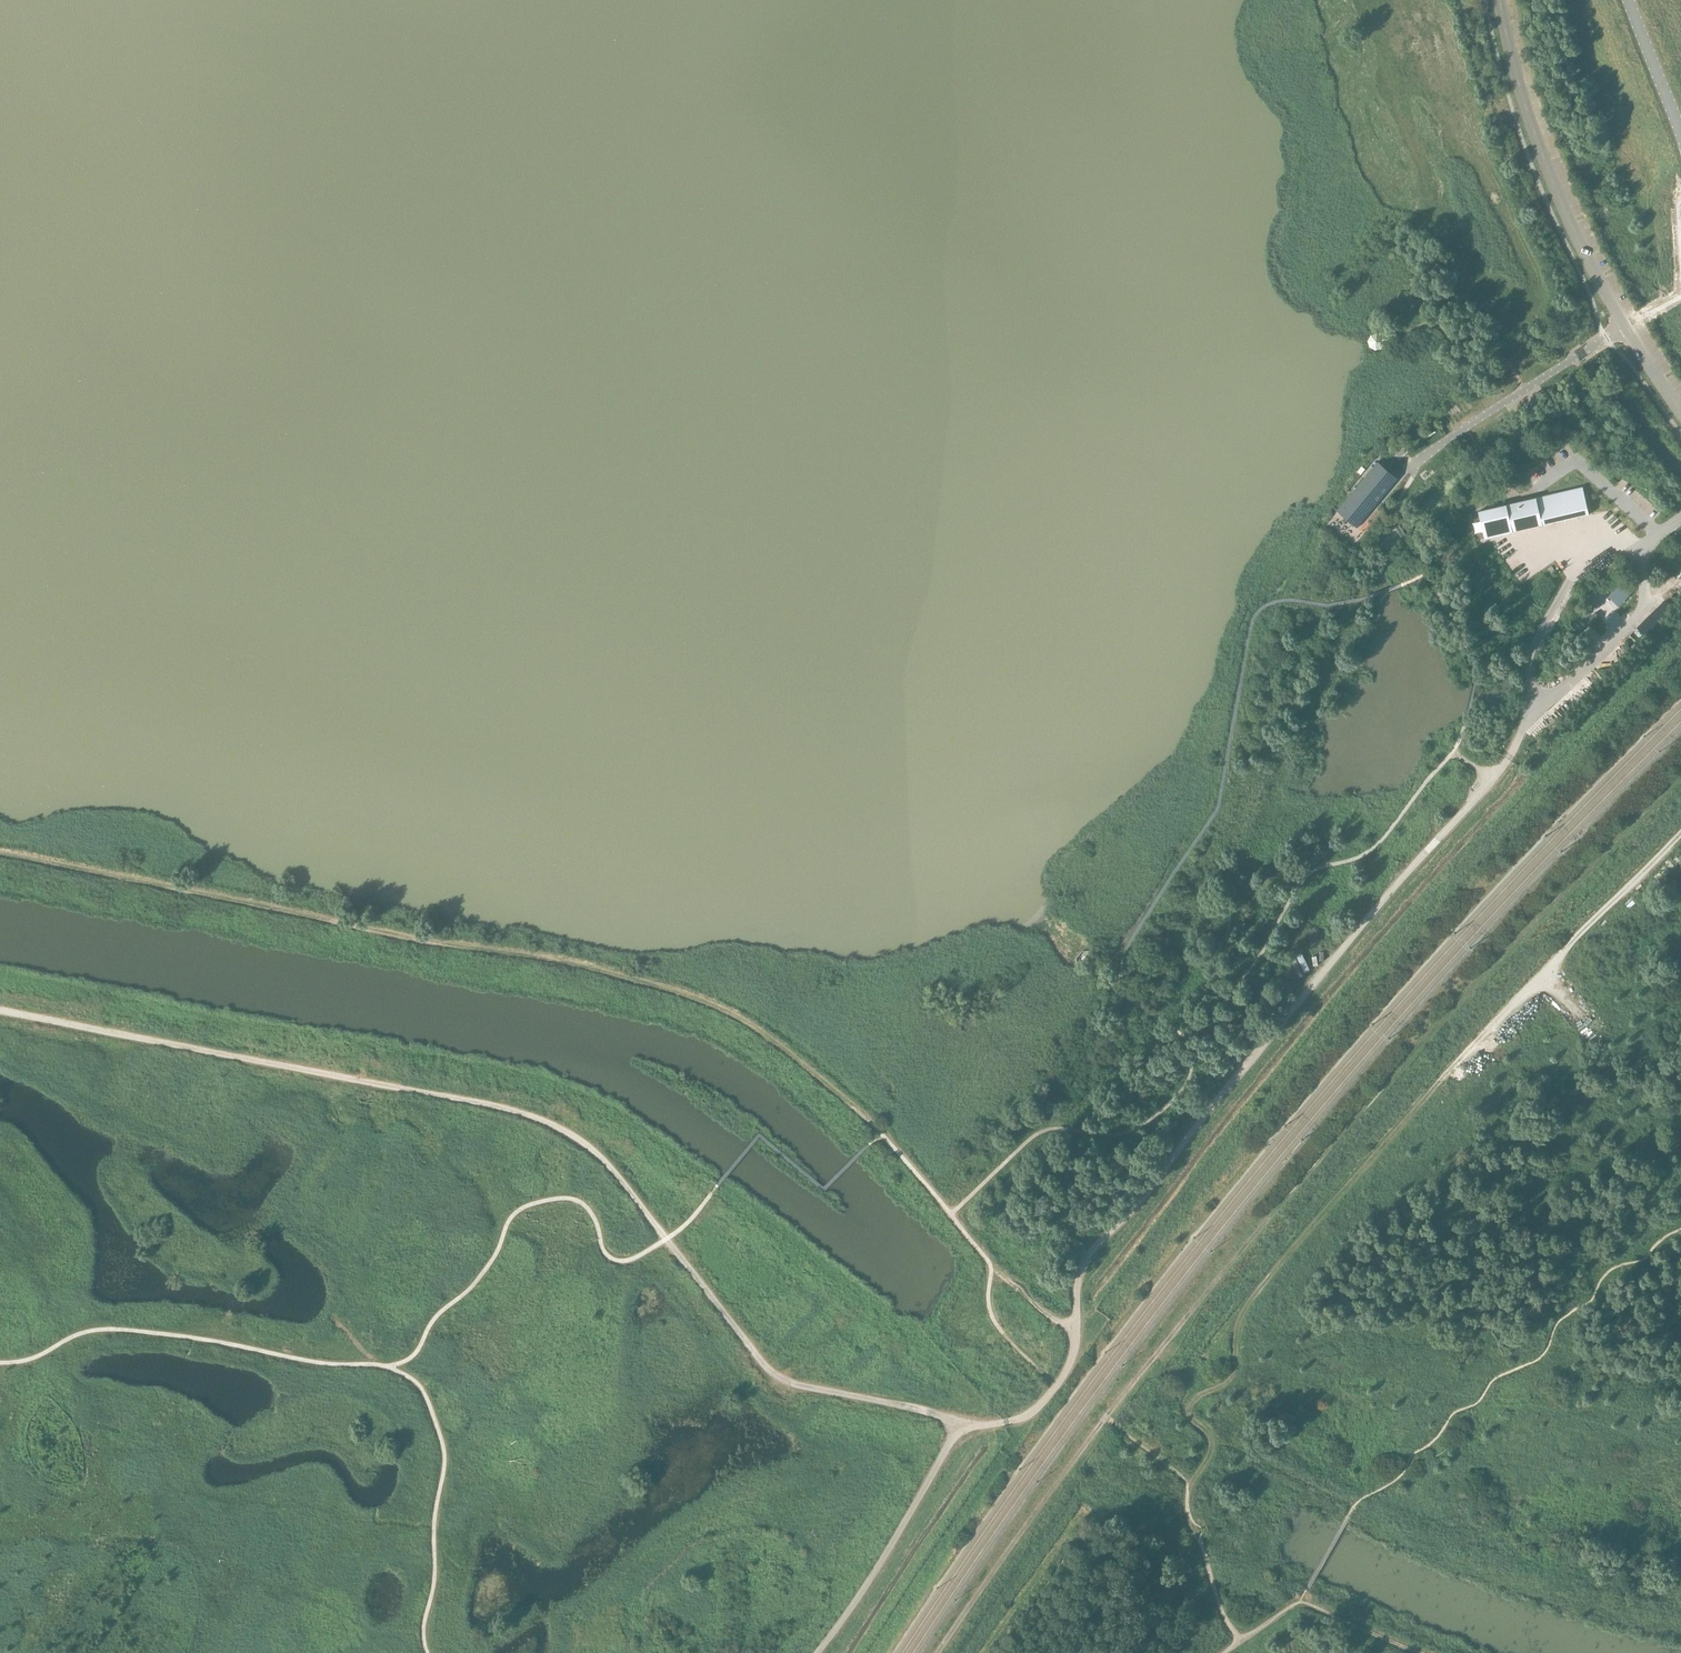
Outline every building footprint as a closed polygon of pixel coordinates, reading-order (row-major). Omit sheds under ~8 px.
[(1371,336),(1368,341),(1370,347),(1376,350),(1382,349),(1385,343),(1385,342),(1383,337),(1377,334),(1371,336)] [(1554,374),(1557,383),(1562,381),(1559,372),(1554,374)] [(1378,462),(1337,511),(1358,528),(1373,511),(1399,479),(1378,462)] [(1583,488),(1479,512),(1486,539),(1589,515),(1583,488)] [(1612,594),(1623,604),(1632,593),(1622,583),(1612,594)] [(1648,623),(1658,633),(1669,622),(1660,612),(1648,623)] [(1600,637),(1606,644),(1626,625),(1620,619),(1600,637)] [(1082,950),(1076,958),(1078,966),(1091,950),(1082,950)]
